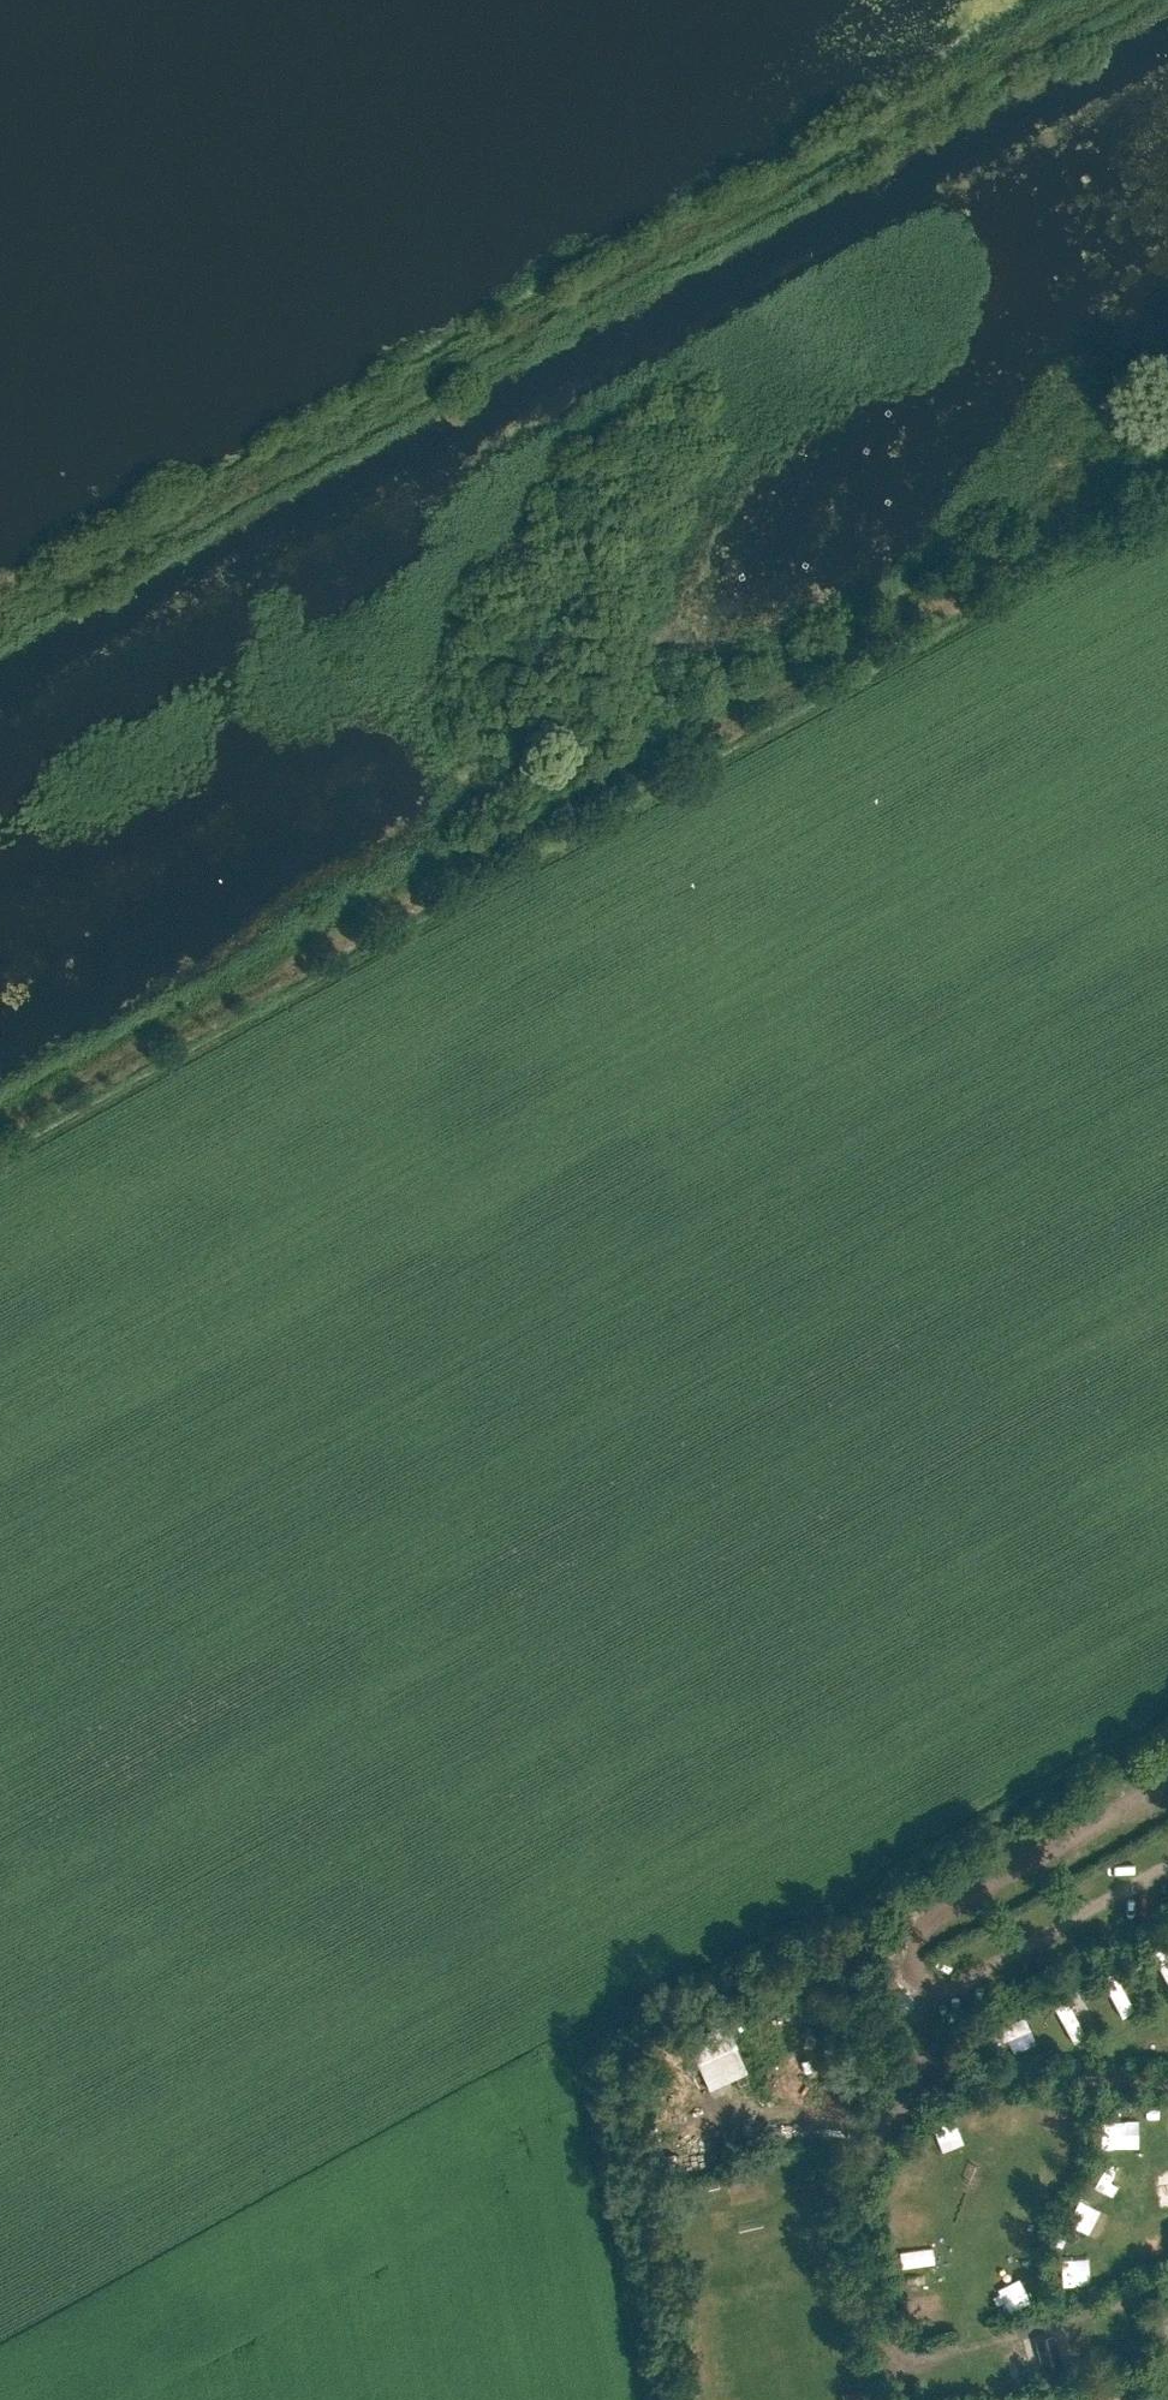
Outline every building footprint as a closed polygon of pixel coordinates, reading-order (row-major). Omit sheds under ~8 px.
[(1113,1972),(1100,1977),(1118,2017),(1130,2012),(1113,1972)] [(1023,2016),(982,2033),(988,2047),(1006,2040),(1011,2053),(1034,2044),(1023,2016)] [(1157,2326),(1167,2352),(1167,2321),(1157,2326)] [(1055,2339),(1034,2345),(1046,2385),(1066,2380),(1055,2339)] [(840,2399),(869,2399),(868,2390),(840,2392),(840,2399)]
